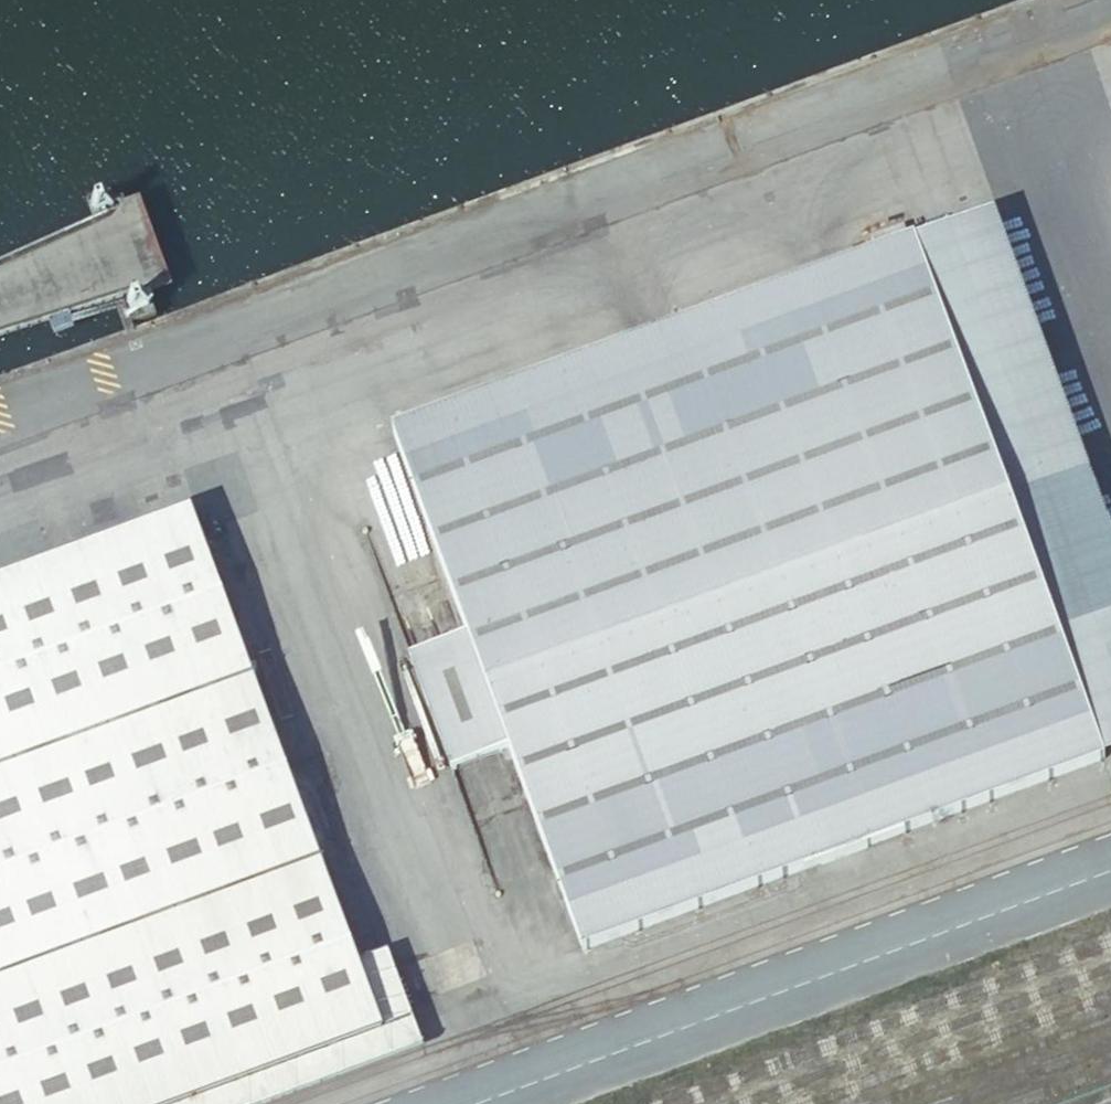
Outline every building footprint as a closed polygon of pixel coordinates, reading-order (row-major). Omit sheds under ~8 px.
[(390,428),(432,541),(542,499),(629,464),(796,398),(888,361),(952,336),(914,233),(390,428)] [(505,736),(516,764),(521,762),(1033,572),(1039,570),(952,336),(888,361),(796,398),(629,464),(542,499),(432,541),(467,635),(408,657),(446,758),(505,736)] [(192,504),(0,576),(0,1005),(328,884),(334,882),(192,504)] [(521,762),(516,764),(582,941),(1106,749),(1039,570),(1033,572),(521,762)] [(0,1005),(0,1103),(224,1103),(416,1034),(382,943),(359,952),(334,882),(328,884),(0,1005)]
